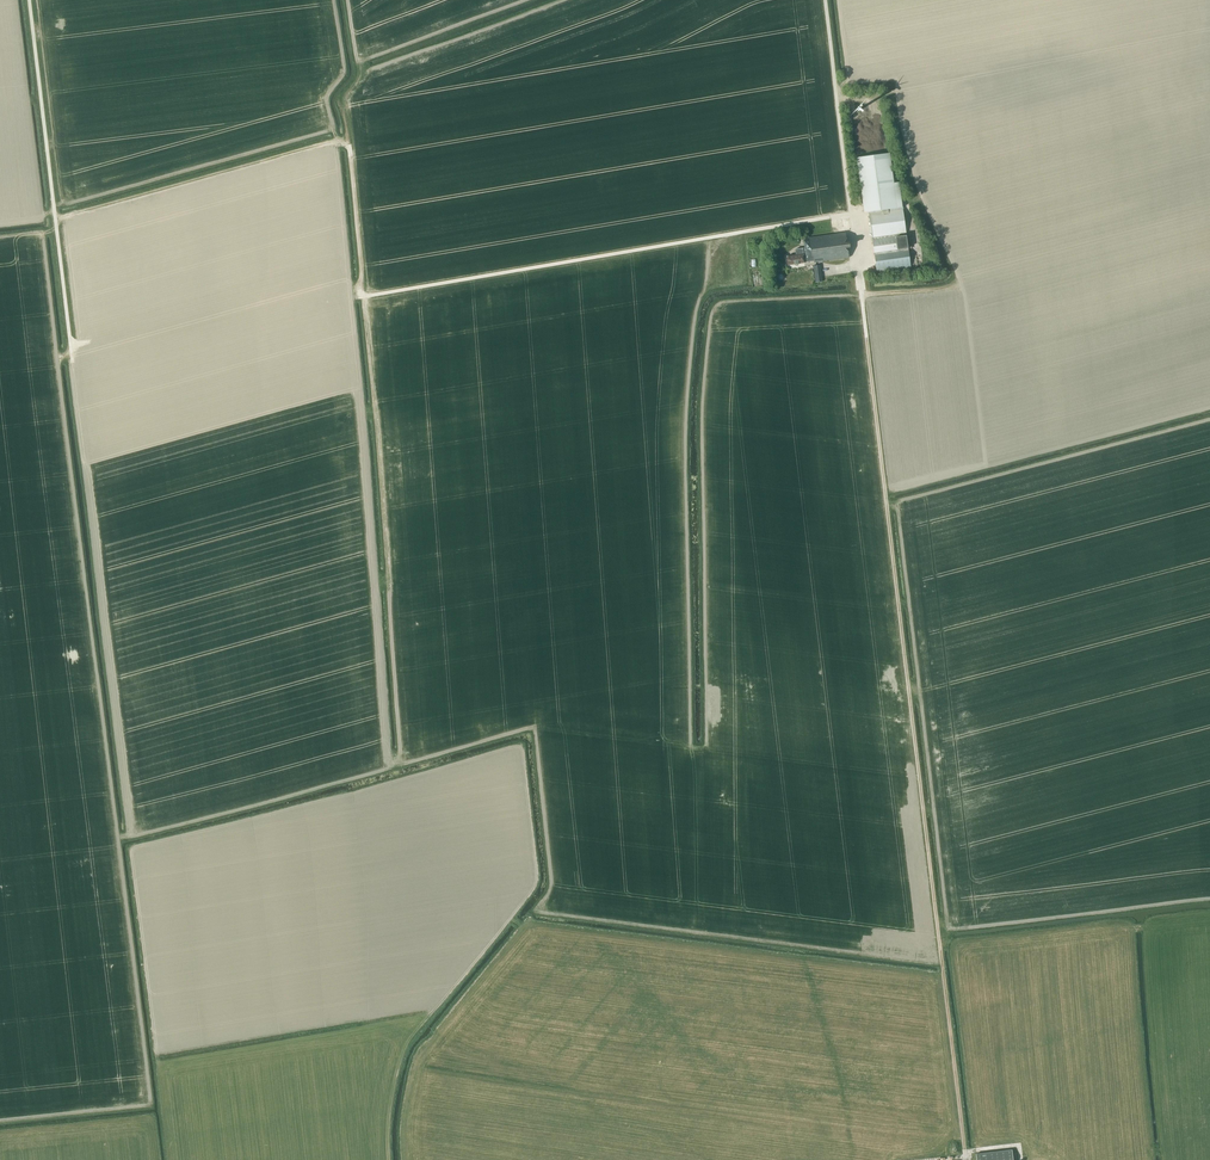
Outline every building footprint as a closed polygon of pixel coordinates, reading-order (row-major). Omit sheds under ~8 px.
[(910,268),(901,201),(898,183),(893,184),(889,154),(856,158),(863,206),(868,213),(876,272),(910,268)] [(813,263),(849,258),(845,233),(803,240),(804,248),(795,250),(796,256),(787,258),(788,266),(794,265),(794,266),(798,265),(804,264),(804,263),(806,262),(806,263),(813,262),(813,263)] [(815,283),(822,282),(820,265),(813,266),(815,283)] [(761,275),(755,275),(756,279),(754,279),(755,285),(762,284),(761,275)] [(1012,1149),(976,1154),(976,1159),(1013,1159),(1012,1149)]
